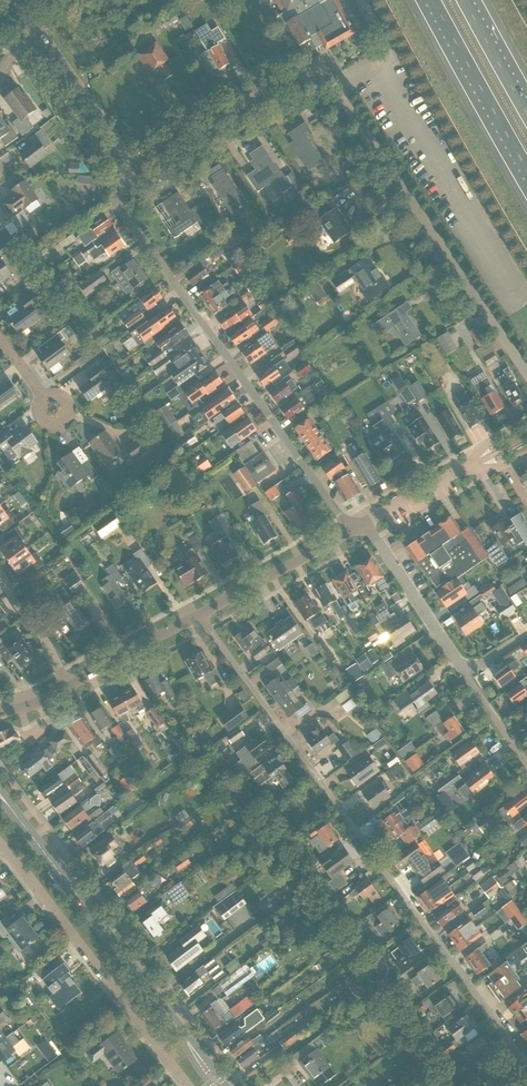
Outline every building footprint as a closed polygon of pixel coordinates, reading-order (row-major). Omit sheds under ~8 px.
[(282,10),(275,14),(277,18),(280,16),(291,36),(292,35),(299,46),(311,39),(314,45),(322,40),(326,48),(354,32),(335,0),(276,0),(282,10)] [(143,36),(153,52),(168,42),(157,26),(143,36)] [(218,27),(199,38),(214,62),(215,61),(220,70),(229,64),(224,56),(225,55),(219,44),(226,40),(218,27)] [(148,73),(163,103),(183,93),(168,63),(148,73)] [(26,100),(18,89),(4,99),(19,119),(13,123),(22,136),(34,127),(26,117),(36,109),(28,99),(26,100)] [(52,114),(48,109),(42,112),(46,118),(52,114)] [(5,147),(18,138),(9,125),(6,127),(0,119),(0,139),(5,147)] [(290,142),(294,149),(305,166),(308,171),(322,162),(319,156),(304,133),(309,130),(305,124),(289,134),(293,140),(290,142)] [(41,130),(28,140),(33,145),(20,155),(31,168),(48,155),(44,150),(51,144),(41,130)] [(279,172),(262,148),(251,155),(255,160),(252,162),(259,173),(250,180),(258,192),(264,188),(263,185),(273,178),(283,193),(292,187),(281,171),(279,172)] [(70,163),(70,172),(78,173),(78,163),(70,163)] [(246,203),(224,170),(213,177),(217,183),(219,182),(222,186),(216,190),(232,213),(246,203)] [(302,188),(294,175),(287,180),(296,192),(302,188)] [(25,181),(11,191),(14,196),(3,204),(12,217),(24,208),(24,209),(38,199),(25,181)] [(178,192),(162,204),(176,224),(168,229),(174,238),(197,222),(202,229),(210,224),(197,205),(190,210),(178,192)] [(351,231),(337,209),(330,214),(323,203),(309,212),(316,223),(319,221),(334,243),(351,231)] [(11,223),(0,208),(0,231),(11,223)] [(91,227),(78,237),(85,247),(98,238),(98,237),(104,232),(103,231),(113,223),(107,216),(97,223),(96,221),(90,225),(91,227)] [(58,250),(75,238),(71,231),(53,243),(58,250)] [(209,237),(216,247),(223,242),(215,232),(209,237)] [(125,246),(117,234),(97,248),(93,243),(73,258),(79,266),(87,261),(85,257),(91,253),(95,260),(106,252),(109,257),(125,246)] [(15,247),(10,239),(0,246),(0,255),(1,256),(15,247)] [(234,245),(230,248),(236,258),(240,255),(247,250),(241,241),(234,245)] [(216,247),(207,253),(212,259),(227,248),(223,242),(216,247)] [(253,279),(261,273),(250,257),(242,263),(253,279)] [(382,280),(368,258),(351,269),(352,270),(347,273),(346,272),(332,281),(339,293),(361,279),(367,289),(364,291),(369,299),(389,287),(384,279),(382,280)] [(0,260),(0,284),(12,276),(0,260)] [(127,294),(147,279),(134,260),(121,270),(119,267),(111,273),(116,280),(123,275),(124,277),(118,282),(127,294)] [(187,278),(193,286),(201,280),(202,281),(209,277),(207,275),(213,270),(207,263),(202,267),(201,265),(193,271),(194,273),(187,278)] [(237,263),(226,271),(230,276),(241,269),(237,263)] [(78,285),(85,295),(106,280),(99,270),(78,285)] [(218,281),(199,295),(206,305),(231,288),(227,283),(222,287),(218,281)] [(254,288),(249,282),(237,291),(242,298),(254,288)] [(308,288),(316,301),(325,295),(317,282),(308,288)] [(231,288),(206,305),(214,315),(226,306),(223,301),(221,298),(224,296),(226,298),(232,294),(234,293),(232,290),(231,288)] [(123,321),(129,330),(145,319),(141,314),(147,309),(148,311),(156,305),(155,303),(162,298),(163,297),(159,291),(158,292),(156,290),(147,297),(146,295),(140,299),(141,301),(136,304),(135,303),(127,309),(131,315),(123,321)] [(9,321),(19,335),(40,319),(39,317),(47,312),(33,293),(20,302),(25,309),(9,321)] [(225,317),(218,322),(224,330),(233,323),(234,325),(240,321),(242,322),(252,315),(244,304),(234,311),(232,309),(224,315),(225,317)] [(168,322),(176,317),(170,309),(161,316),(159,313),(153,318),(156,321),(149,325),(145,319),(129,330),(134,337),(139,333),(144,341),(158,331),(157,330),(160,328),(162,329),(169,324),(168,322)] [(405,344),(420,335),(409,318),(404,321),(397,310),(373,325),(378,333),(386,328),(387,330),(393,326),(405,344)] [(278,321),(273,314),(261,323),(266,330),(278,321)] [(238,330),(239,331),(230,338),(235,346),(244,339),(245,341),(251,337),(250,335),(258,330),(250,319),(244,323),(245,325),(238,330)] [(189,335),(181,325),(163,338),(156,342),(161,349),(171,342),(174,346),(189,335)] [(69,326),(47,342),(51,348),(38,357),(48,370),(70,354),(60,341),(64,338),(66,341),(75,334),(69,326)] [(474,328),(468,331),(473,339),(474,338),(479,347),(484,344),(474,328)] [(458,349),(448,332),(437,339),(446,355),(458,349)] [(257,341),(258,343),(242,354),(245,358),(245,360),(248,363),(250,363),(251,365),(266,354),(265,353),(276,345),(267,334),(257,341)] [(278,343),(284,352),(294,345),(296,343),(290,335),(278,343)] [(296,343),(294,345),(284,352),(289,358),(301,350),(296,343)] [(173,375),(177,372),(202,355),(195,344),(181,354),(182,355),(175,360),(178,363),(169,369),(173,375)] [(160,350),(146,361),(150,367),(165,356),(160,350)] [(487,366),(497,360),(492,352),(482,358),(487,366)] [(76,362),(81,368),(89,361),(85,355),(76,362)] [(210,365),(202,355),(177,372),(173,375),(172,376),(177,383),(189,374),(188,373),(192,370),(196,375),(210,365)] [(157,375),(172,364),(167,357),(152,368),(157,375)] [(291,373),(282,360),(272,367),(272,366),(266,371),(267,372),(258,378),(264,386),(273,380),(275,382),(280,378),(282,379),(291,373)] [(310,367),(306,362),(295,370),(299,376),(310,367)] [(91,381),(80,389),(88,401),(106,389),(100,381),(108,376),(100,366),(87,375),(91,381)] [(512,380),(515,378),(508,366),(507,366),(502,369),(504,373),(496,378),(501,386),(511,402),(519,397),(518,395),(520,393),(512,380)] [(470,380),(477,393),(490,415),(504,407),(483,372),(470,380)] [(221,381),(216,373),(206,380),(205,379),(200,383),(199,381),(192,386),(184,391),(192,402),(206,392),(207,394),(213,389),(212,388),(221,381)] [(188,380),(175,389),(179,395),(191,386),(188,380)] [(279,389),(270,395),(276,403),(277,402),(280,407),(289,401),(286,398),(293,394),(292,393),(297,389),(297,388),(291,380),(286,384),(285,383),(278,387),(279,389)] [(427,396),(419,381),(410,386),(419,401),(427,396)] [(9,382),(0,388),(0,408),(18,395),(9,382)] [(408,387),(400,392),(408,404),(416,399),(408,387)] [(304,410),(303,408),(315,399),(307,388),(295,397),(296,399),(290,403),(291,405),(282,411),(287,419),(296,413),(298,415),(304,410)] [(224,408),(235,401),(229,392),(203,410),(210,419),(224,408)] [(470,427),(483,419),(472,400),(470,402),(464,392),(456,397),(462,406),(458,408),(470,427)] [(375,429),(384,424),(383,421),(394,414),(387,402),(367,414),(372,423),(371,423),(375,429)] [(245,414),(237,404),(222,415),(221,414),(213,419),(215,422),(213,424),(214,426),(224,418),(229,425),(245,414)] [(154,414),(160,422),(170,415),(164,407),(154,414)] [(449,440),(462,432),(448,410),(441,414),(437,408),(432,411),(449,440)] [(164,429),(175,422),(170,415),(160,422),(164,429)] [(422,441),(428,449),(438,442),(421,417),(411,424),(417,432),(412,435),(418,444),(422,441)] [(294,429),(300,437),(315,426),(309,418),(294,429)] [(256,431),(248,419),(231,431),(230,429),(222,435),(231,448),(256,431)] [(172,443),(185,434),(177,422),(163,431),(172,443)] [(300,437),(306,445),(326,430),(324,428),(318,432),(315,426),(300,437)] [(0,439),(0,445),(3,450),(10,445),(21,459),(33,451),(30,447),(36,442),(26,428),(12,438),(8,433),(0,439)] [(381,443),(382,443),(374,448),(382,460),(389,455),(392,459),(405,450),(393,432),(392,432),(389,428),(380,434),(384,441),(381,443)] [(326,430),(306,445),(311,453),(326,442),(322,436),(327,433),(326,430)] [(121,453),(105,432),(90,443),(106,465),(121,453)] [(188,436),(177,444),(183,452),(194,444),(188,436)] [(141,437),(126,448),(135,461),(150,450),(141,437)] [(240,457),(239,458),(257,484),(276,470),(263,452),(260,454),(250,441),(236,451),(240,457)] [(326,442),(311,453),(317,460),(332,450),(326,442)] [(350,449),(342,454),(349,465),(355,475),(360,483),(362,486),(367,483),(369,487),(381,480),(365,453),(356,459),(350,449)] [(72,453),(58,463),(63,469),(57,473),(64,482),(64,484),(66,487),(68,487),(69,489),(88,475),(92,481),(99,476),(87,460),(81,465),(72,453)] [(206,458),(194,466),(200,475),(212,467),(206,458)] [(338,458),(323,469),(331,480),(334,478),(336,482),(335,483),(346,501),(360,492),(356,486),(360,483),(355,475),(349,465),(345,468),(338,458)] [(257,485),(244,467),(235,473),(233,475),(246,493),(257,485)] [(519,476),(526,489),(526,471),(519,476)] [(27,485),(22,489),(26,494),(30,491),(27,485)] [(281,494),(275,486),(274,485),(264,493),(270,501),(281,494)] [(306,512),(301,503),(304,501),(296,489),(286,495),(294,506),(286,511),(287,512),(285,513),(290,521),(293,519),(299,528),(308,522),(304,514),(306,512)] [(250,524),(256,534),(258,533),(264,544),(278,536),(266,515),(269,514),(261,500),(249,507),(257,520),(250,524)] [(0,506),(0,526),(1,525),(6,530),(5,531),(5,532),(18,522),(9,510),(6,513),(0,506)] [(117,510),(94,526),(103,538),(126,522),(117,510)] [(504,521),(499,525),(497,524),(493,526),(493,528),(492,529),(502,545),(508,541),(512,548),(523,542),(526,546),(526,522),(522,513),(510,520),(513,525),(509,528),(504,521)] [(223,514),(217,518),(225,531),(231,527),(223,514)] [(176,517),(171,521),(174,526),(179,522),(176,517)] [(467,539),(452,517),(438,527),(441,532),(436,535),(433,530),(407,548),(428,580),(430,579),(436,588),(444,582),(446,585),(456,578),(457,579),(466,572),(488,557),(473,535),(467,539)] [(65,526),(57,531),(62,538),(69,533),(65,526)] [(9,563),(27,550),(22,543),(26,540),(17,528),(4,538),(5,537),(10,543),(0,550),(9,563)] [(213,546),(224,565),(238,556),(227,538),(226,539),(222,532),(216,536),(220,542),(213,546)] [(198,553),(205,549),(197,536),(190,540),(198,553)] [(52,551),(56,556),(62,552),(58,546),(52,551)] [(497,567),(506,561),(497,548),(488,554),(497,567)] [(186,587),(208,574),(198,556),(194,549),(188,553),(191,560),(176,569),(186,587)] [(27,550),(9,563),(18,575),(28,568),(32,574),(31,575),(32,575),(45,565),(36,554),(32,557),(27,550)] [(143,593),(157,583),(145,565),(150,561),(143,550),(135,555),(140,562),(128,570),(143,593)] [(360,567),(359,568),(369,585),(376,581),(382,591),(389,586),(373,559),(366,563),(364,563),(360,565),(360,567)] [(104,588),(118,608),(129,600),(116,581),(123,577),(114,565),(108,569),(112,575),(105,580),(108,584),(104,588)] [(505,579),(509,584),(526,572),(526,571),(526,570),(526,565),(505,579)] [(41,570),(22,584),(27,591),(37,584),(35,581),(45,574),(41,570)] [(334,580),(349,606),(352,610),(354,611),(359,608),(359,606),(357,601),(362,598),(359,594),(360,593),(347,572),(334,580)] [(444,582),(436,588),(438,591),(436,592),(446,607),(464,595),(468,600),(478,593),(473,584),(470,586),(468,583),(466,584),(461,576),(466,572),(457,579),(456,578),(446,585),(444,582)] [(74,573),(64,580),(68,585),(78,578),(74,573)] [(510,587),(514,594),(526,585),(526,584),(523,578),(510,587)] [(490,584),(488,582),(479,589),(485,597),(496,589),(492,582),(490,584)] [(328,587),(327,584),(317,590),(321,598),(320,599),(325,607),(330,604),(341,621),(345,619),(355,635),(362,630),(350,613),(350,614),(345,605),(341,608),(336,600),(337,599),(330,586),(328,587)] [(501,588),(493,594),(503,608),(500,609),(505,617),(516,609),(501,588)] [(64,607),(54,615),(59,622),(65,617),(67,619),(76,632),(88,623),(71,602),(66,595),(59,600),(64,607)] [(298,602),(296,603),(307,621),(310,620),(316,629),(328,623),(322,612),(319,614),(309,596),(303,599),(302,599),(298,601),(298,602)] [(37,600),(31,604),(36,612),(42,607),(37,600)] [(472,609),(474,611),(457,622),(462,629),(461,631),(463,634),(465,634),(466,636),(483,624),(477,617),(486,610),(481,603),(472,609)] [(380,622),(390,615),(386,610),(376,617),(380,622)] [(390,615),(380,622),(375,625),(379,631),(376,633),(373,628),(365,633),(371,643),(378,639),(380,638),(387,633),(396,646),(405,640),(403,638),(414,631),(405,616),(395,622),(390,615)] [(292,618),(269,634),(280,650),(296,639),(297,641),(304,636),(292,618)] [(266,644),(252,627),(246,631),(245,631),(236,638),(247,652),(252,648),(255,652),(253,654),(258,661),(267,654),(262,648),(266,644)] [(0,636),(0,651),(7,660),(7,659),(13,655),(22,667),(24,665),(26,667),(34,661),(33,659),(35,657),(31,652),(34,650),(29,643),(26,645),(22,639),(16,644),(11,638),(5,642),(0,636)] [(378,639),(371,643),(374,647),(382,642),(380,638),(378,639)] [(335,659),(323,641),(318,644),(330,662),(335,659)] [(378,659),(371,649),(365,654),(372,664),(378,659)] [(189,661),(187,662),(198,681),(205,677),(210,687),(222,680),(216,668),(214,669),(210,662),(208,663),(202,653),(195,658),(193,657),(190,659),(189,661)] [(414,655),(397,667),(392,660),(381,668),(390,680),(398,675),(403,682),(423,668),(414,655)] [(283,665),(279,659),(266,668),(270,674),(283,665)] [(514,660),(493,676),(501,687),(515,677),(511,671),(518,666),(514,660)] [(346,670),(353,682),(364,675),(357,664),(346,670)] [(178,698),(169,681),(163,684),(159,676),(146,683),(156,699),(167,694),(172,702),(178,698)] [(266,687),(277,702),(292,691),(299,686),(292,677),(285,682),(280,676),(266,687)] [(506,694),(514,705),(526,696),(526,693),(525,690),(526,688),(526,676),(519,682),(521,684),(506,694)] [(417,691),(410,696),(407,691),(390,703),(398,714),(415,703),(418,707),(418,711),(419,713),(419,714),(430,706),(427,701),(437,694),(429,683),(417,691)] [(362,684),(354,685),(356,694),(363,693),(362,684)] [(299,686),(292,691),(277,702),(289,717),(294,713),(299,719),(311,710),(307,703),(303,706),(296,698),(304,692),(299,686)] [(135,689),(123,695),(132,710),(137,707),(138,709),(145,705),(144,703),(135,689)] [(349,689),(337,699),(343,707),(356,697),(349,689)] [(123,695),(111,702),(119,716),(118,717),(120,720),(122,724),(129,719),(126,713),(132,710),(123,695)] [(240,706),(221,721),(229,731),(248,717),(240,706)] [(102,730),(110,725),(113,730),(119,739),(125,734),(119,726),(117,727),(104,708),(99,710),(97,709),(93,712),(93,714),(91,715),(102,730)] [(160,730),(167,725),(156,710),(149,715),(160,730)] [(436,726),(437,728),(443,737),(445,735),(450,741),(464,732),(453,717),(445,723),(443,721),(444,721),(437,710),(425,717),(433,728),(436,726)] [(70,727),(85,745),(93,740),(98,747),(103,744),(97,736),(96,736),(83,719),(77,722),(76,721),(72,723),(72,725),(70,727)] [(308,743),(316,754),(330,744),(332,746),(339,740),(334,733),(328,738),(323,731),(321,733),(317,727),(311,732),(315,738),(308,743)] [(245,735),(240,729),(227,738),(231,745),(245,735)] [(32,758),(23,766),(26,770),(25,772),(29,776),(30,775),(31,777),(44,767),(47,771),(52,767),(49,763),(51,762),(49,760),(54,756),(53,753),(71,739),(64,730),(50,742),(51,743),(52,744),(42,752),(40,749),(31,756),(32,758)] [(143,744),(133,730),(126,735),(136,749),(143,744)] [(19,738),(15,732),(8,736),(6,732),(1,731),(0,731),(0,748),(19,738)] [(261,735),(246,747),(237,753),(242,760),(234,765),(241,774),(258,763),(255,759),(270,748),(261,735)] [(388,743),(384,738),(373,746),(377,751),(388,743)] [(357,755),(348,742),(338,749),(348,762),(357,755)] [(479,753),(471,742),(452,755),(459,766),(463,763),(479,753)] [(109,750),(115,759),(121,754),(115,745),(109,750)] [(403,748),(398,752),(402,758),(407,754),(403,748)] [(107,773),(92,754),(86,759),(101,777),(107,773)] [(423,764),(417,754),(406,761),(413,771),(423,764)] [(368,756),(347,772),(357,786),(379,771),(368,756)] [(273,780),(276,778),(283,788),(293,780),(286,770),(287,770),(280,760),(269,768),(265,762),(251,773),(260,786),(271,777),(273,780)] [(398,763),(386,773),(390,779),(403,770),(398,763)] [(465,784),(458,790),(459,791),(467,800),(490,782),(489,780),(494,776),(486,767),(465,784)] [(62,771),(38,789),(46,799),(64,785),(61,782),(67,777),(62,771)] [(461,778),(456,772),(436,787),(441,793),(461,778)] [(70,789),(80,781),(79,781),(80,780),(76,776),(66,784),(70,789)] [(97,792),(106,786),(102,780),(93,787),(97,792)] [(129,789),(123,780),(120,782),(126,791),(129,789)] [(70,789),(51,803),(55,808),(55,811),(57,813),(59,813),(60,815),(76,802),(72,796),(84,787),(80,781),(70,789)] [(364,795),(373,809),(390,797),(386,792),(390,789),(384,781),(380,784),(380,783),(364,795)] [(523,792),(509,802),(499,811),(504,817),(509,813),(512,817),(517,813),(526,806),(526,797),(523,792)] [(98,796),(96,793),(63,819),(67,823),(66,826),(68,829),(72,828),(72,830),(88,817),(85,813),(94,806),(100,807),(101,796),(98,796)] [(397,811),(383,821),(389,831),(403,820),(399,815),(411,806),(405,798),(393,806),(397,811)] [(114,807),(109,810),(112,815),(118,811),(114,807)] [(83,847),(95,838),(104,831),(99,824),(111,815),(108,810),(74,837),(83,847)] [(184,810),(176,816),(181,823),(189,817),(184,810)] [(403,820),(389,831),(396,840),(404,834),(408,839),(409,838),(411,842),(420,835),(443,818),(439,812),(420,825),(417,822),(414,824),(412,822),(414,821),(410,816),(403,820)] [(496,822),(489,813),(477,822),(484,831),(496,822)] [(513,825),(517,831),(526,824),(526,826),(526,814),(513,825)] [(338,840),(327,825),(325,827),(322,822),(308,832),(313,839),(311,841),(320,853),(326,849),(326,848),(328,847),(338,840)] [(95,855),(102,865),(106,862),(108,864),(115,860),(113,856),(115,854),(121,849),(118,844),(110,835),(93,849),(96,854),(95,855)] [(429,882),(430,881),(444,870),(438,861),(430,867),(420,854),(422,853),(415,844),(392,862),(398,870),(413,858),(424,872),(423,873),(429,882)] [(457,865),(469,856),(463,848),(451,857),(457,865)] [(328,858),(320,863),(322,866),(327,873),(333,881),(329,883),(335,892),(347,884),(340,875),(338,872),(353,861),(345,850),(330,860),(328,858)] [(137,866),(146,859),(142,854),(133,861),(137,866)] [(179,870),(190,863),(186,856),(175,864),(179,870)] [(464,863),(469,870),(477,865),(472,858),(464,863)] [(130,880),(139,873),(130,861),(120,868),(124,873),(110,884),(120,896),(134,885),(130,880)] [(317,863),(306,871),(319,888),(330,880),(317,863)] [(484,875),(477,865),(469,870),(476,881),(484,875)] [(150,883),(126,900),(128,903),(128,907),(130,909),(133,910),(134,911),(147,902),(141,893),(144,891),(146,893),(153,887),(154,889),(162,883),(161,875),(159,873),(148,881),(150,883)] [(489,898),(501,889),(492,877),(480,886),(489,898)] [(380,898),(367,880),(350,893),(353,898),(359,894),(363,900),(368,897),(373,904),(380,898)] [(442,880),(417,897),(429,913),(448,899),(453,895),(448,888),(442,880)] [(233,883),(222,891),(226,897),(237,889),(233,883)] [(237,892),(216,909),(225,920),(246,904),(237,892)] [(337,908),(347,901),(342,893),(331,900),(337,908)] [(153,914),(140,923),(154,941),(167,931),(162,925),(173,916),(162,901),(150,910),(153,914)] [(502,908),(510,919),(520,912),(512,901),(502,908)] [(455,902),(447,908),(447,907),(434,917),(442,927),(462,912),(455,902)] [(477,920),(488,912),(483,905),(472,913),(477,920)] [(374,928),(375,927),(381,935),(398,922),(389,909),(380,915),(377,912),(367,920),(374,928)] [(520,912),(510,919),(518,930),(526,923),(526,922),(520,912)] [(38,938),(23,918),(13,926),(7,917),(0,922),(0,935),(4,940),(8,937),(20,952),(38,938)] [(466,922),(448,935),(454,943),(467,934),(469,933),(476,927),(470,919),(466,922)] [(361,923),(357,927),(361,933),(366,929),(361,923)] [(166,955),(171,960),(169,962),(178,973),(204,952),(197,943),(206,936),(197,925),(178,939),(182,944),(166,955)] [(467,934),(454,943),(460,952),(478,938),(482,936),(476,927),(469,933),(467,934)] [(399,948),(392,953),(396,960),(394,961),(401,971),(412,963),(410,960),(421,953),(410,938),(398,947),(399,948)] [(487,943),(465,958),(471,967),(484,958),(481,953),(489,946),(487,943)] [(215,981),(225,974),(213,958),(194,972),(194,973),(181,985),(184,990),(183,992),(185,994),(188,994),(189,996),(204,985),(199,979),(208,972),(215,981)] [(487,962),(484,958),(471,967),(477,975),(490,966),(492,970),(498,965),(493,958),(487,962)] [(235,960),(226,966),(231,972),(239,965),(235,960)] [(496,984),(491,987),(501,1001),(519,988),(513,979),(518,976),(508,962),(490,976),(496,984)] [(65,1005),(82,993),(67,974),(70,971),(65,964),(42,981),(53,994),(49,997),(58,1009),(64,1004),(65,1005)] [(246,964),(219,984),(227,996),(254,975),(246,964)] [(43,965),(36,971),(40,976),(47,971),(43,965)] [(440,980),(430,965),(417,974),(418,975),(411,980),(416,987),(424,982),(428,989),(440,980)] [(407,988),(399,978),(388,986),(396,996),(407,988)] [(459,1006),(449,991),(439,998),(440,999),(434,1004),(446,1021),(453,1016),(450,1012),(459,1006)] [(522,997),(509,1007),(515,1015),(526,1006),(526,993),(522,997)] [(202,1015),(215,1031),(223,1025),(224,1026),(253,1003),(248,996),(230,1009),(223,999),(221,997),(219,999),(209,1007),(210,1008),(202,1015)] [(414,1017),(425,1009),(421,1003),(410,1011),(414,1017)] [(515,1015),(521,1024),(526,1019),(526,1006),(515,1015)] [(235,1025),(219,1037),(227,1047),(265,1019),(257,1009),(244,1018),(245,1025),(242,1028),(235,1025)] [(277,1011),(265,1020),(269,1026),(281,1016),(277,1011)] [(9,1021),(3,1012),(0,1014),(0,1028),(9,1021)] [(458,1023),(449,1029),(456,1039),(451,1043),(451,1042),(438,1052),(442,1058),(456,1049),(455,1048),(466,1040),(463,1036),(466,1034),(466,1035),(475,1028),(475,1027),(477,1026),(473,1020),(471,1022),(466,1015),(457,1022),(458,1023)] [(87,1045),(84,1048),(88,1053),(86,1054),(93,1063),(96,1061),(105,1054),(120,1073),(134,1062),(137,1059),(129,1048),(117,1033),(106,1041),(101,1034),(87,1045)] [(294,1034),(281,1044),(285,1050),(299,1040),(294,1034)] [(236,1059),(263,1038),(260,1035),(251,1041),(248,1037),(230,1051),(236,1059)] [(59,1039),(58,1042),(59,1045),(62,1046),(66,1044),(68,1041),(67,1038),(64,1037),(59,1039)] [(252,1048),(237,1060),(244,1069),(258,1057),(259,1058),(274,1047),(266,1037),(252,1048)] [(474,1059),(490,1048),(482,1037),(461,1052),(466,1060),(472,1055),(474,1059)] [(5,1039),(0,1043),(0,1062),(15,1051),(19,1056),(29,1048),(22,1039),(12,1047),(11,1044),(10,1045),(5,1039)] [(317,1085),(321,1085),(336,1074),(312,1041),(293,1055),(307,1074),(308,1073),(317,1085)] [(52,1048),(44,1054),(49,1061),(57,1055),(52,1048)] [(465,1064),(456,1071),(460,1077),(469,1070),(465,1064)] [(343,1073),(333,1080),(337,1085),(341,1085),(349,1081),(343,1073)]
